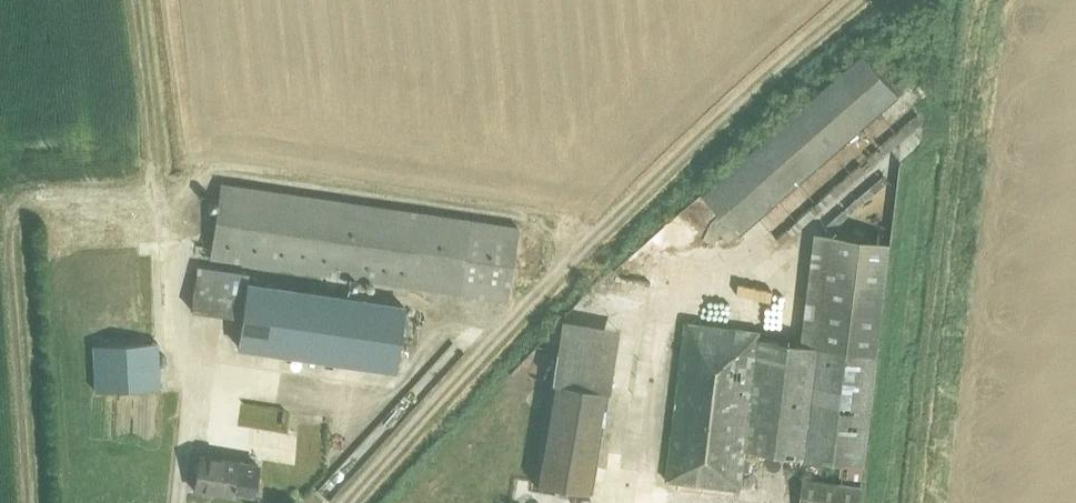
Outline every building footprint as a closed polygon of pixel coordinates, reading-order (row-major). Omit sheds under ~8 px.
[(863,53),(702,193),(739,236),(900,95),(863,53)] [(918,114),(769,245),(774,251),(923,120),(918,114)] [(883,173),(824,227),(829,232),(888,179),(883,173)] [(220,184),(210,257),(507,301),(517,229),(220,184)] [(666,481),(741,491),(746,450),(833,460),(832,474),(848,475),(847,482),(803,477),(800,502),(860,502),(879,353),(878,353),(892,242),(815,232),(801,343),(759,338),(760,331),(685,322),(666,481)] [(197,266),(191,310),(241,317),(236,348),(396,371),(405,305),(247,281),(249,274),(197,266)] [(593,285),(592,292),(648,303),(650,297),(610,289),(593,285)] [(562,319),(533,482),(557,486),(555,495),(567,497),(569,489),(592,493),(619,329),(562,319)] [(157,343),(93,346),(95,391),(159,388),(157,343)] [(198,453),(192,492),(212,495),(212,493),(234,497),(235,493),(254,496),(260,463),(198,453)]
